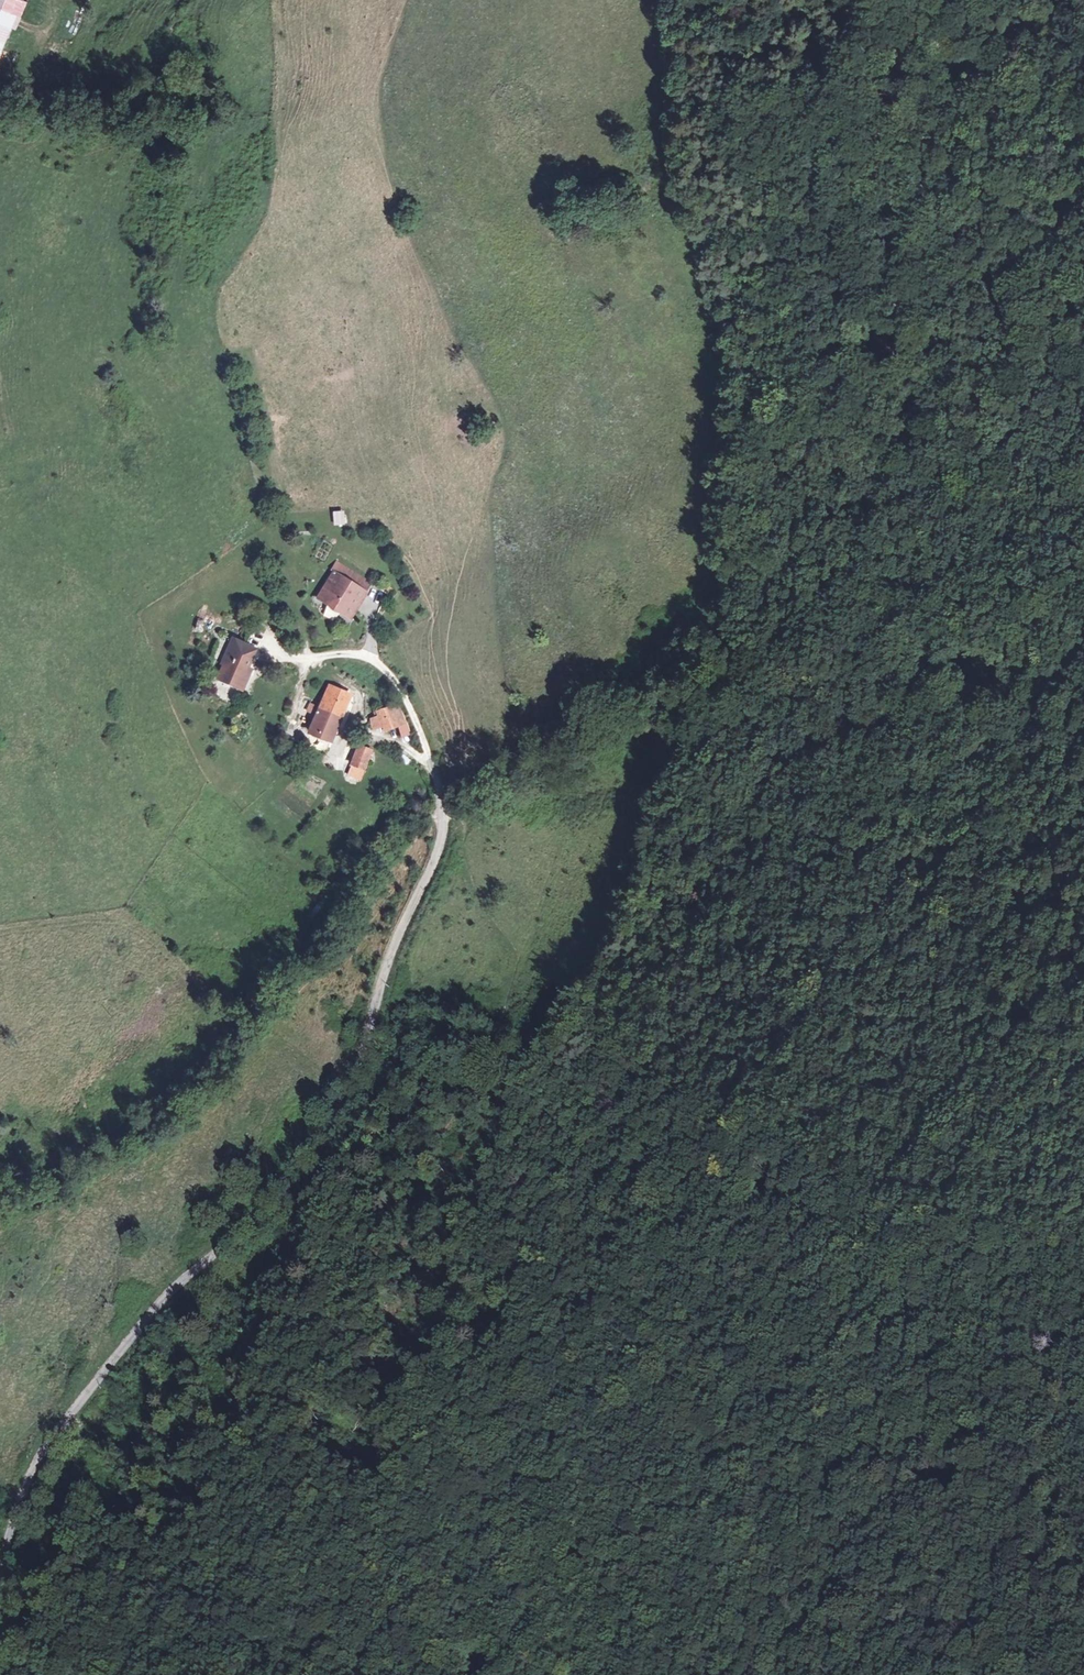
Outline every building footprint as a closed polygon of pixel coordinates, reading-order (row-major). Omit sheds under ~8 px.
[(26,0),(0,0),(0,44),(6,47),(26,0)] [(349,620),(355,611),(352,609),(354,606),(357,607),(365,594),(334,573),(317,600),(326,605),(327,604),(341,613),(340,615),(349,620)] [(243,690),(250,673),(246,670),(247,666),(255,649),(231,639),(221,665),(223,666),(218,679),(243,690)] [(329,686),(315,722),(310,734),(322,739),(318,751),(326,754),(350,695),(329,686)] [(397,728),(405,725),(400,711),(392,713),(391,709),(374,716),(375,720),(371,722),(372,733),(380,730),(382,734),(397,728)] [(296,728),(310,734),(315,722),(301,716),(296,728)] [(405,725),(397,728),(401,740),(409,737),(405,725)] [(358,750),(355,759),(367,763),(371,754),(358,750)] [(355,759),(352,768),(364,772),(367,763),(355,759)] [(352,768),(349,778),(361,783),(364,772),(352,768)] [(421,781),(410,789),(416,798),(427,790),(421,781)]
